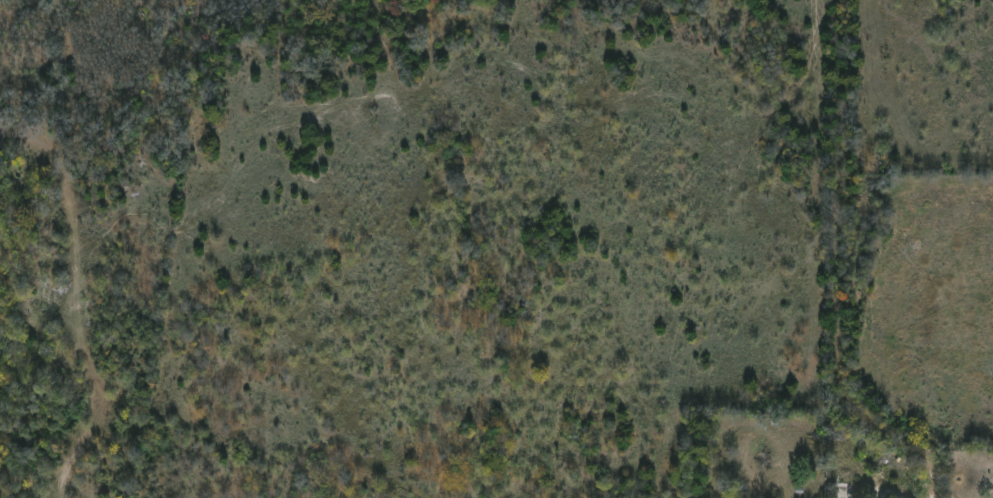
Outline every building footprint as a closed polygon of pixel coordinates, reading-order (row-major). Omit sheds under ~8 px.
[(53,302),(40,298),(44,283),(58,287),(53,302)] [(856,483),(856,497),(837,497),(837,483),(856,483)]
